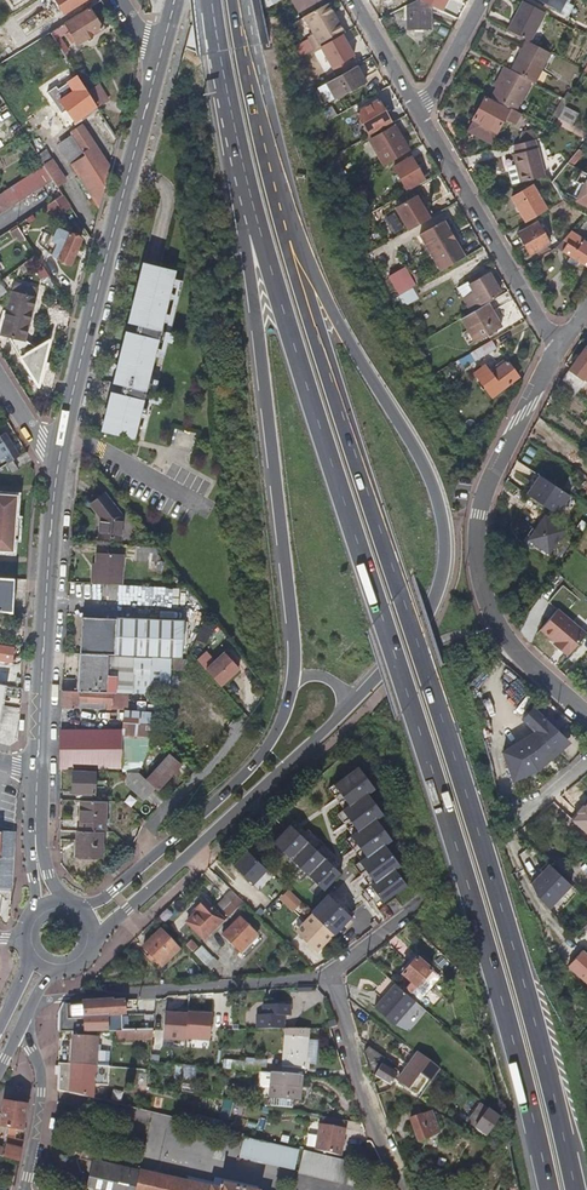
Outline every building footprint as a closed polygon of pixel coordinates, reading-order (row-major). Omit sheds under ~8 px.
[(85,0),(66,0),(71,9),(85,0)] [(296,15),(321,0),(286,0),(296,15)] [(399,0),(395,0),(392,2),(397,10),(403,7),(399,0)] [(567,0),(536,0),(560,13),(567,0)] [(575,8),(570,5),(573,0),(567,0),(560,13),(570,18),(575,8)] [(392,2),(392,1),(382,6),(387,15),(397,10),(392,2)] [(432,30),(430,6),(418,1),(402,9),(404,32),(432,30)] [(530,43),(546,13),(524,1),(508,32),(526,41),(530,43)] [(315,47),(318,50),(345,34),(334,16),(340,13),(334,2),(328,6),(327,5),(305,19),(320,44),(315,47)] [(102,30),(89,8),(50,32),(63,54),(69,50),(61,37),(70,33),(78,45),(102,30)] [(318,50),(315,47),(311,40),(301,46),(307,57),(318,50)] [(534,83),(549,53),(530,43),(526,41),(511,71),(531,82),(534,83)] [(515,113),(531,82),(511,71),(504,67),(500,76),(502,78),(494,91),(489,100),(511,111),(515,113)] [(327,106),(366,82),(357,68),(318,92),(327,106)] [(332,80),(338,77),(336,72),(330,76),(332,80)] [(494,91),(502,78),(500,76),(492,90),(494,91)] [(87,93),(86,90),(85,90),(67,101),(61,89),(52,95),(59,107),(61,105),(76,124),(99,111),(87,93)] [(105,107),(93,89),(87,93),(99,111),(105,107)] [(565,108),(568,101),(563,99),(553,118),(557,121),(557,120),(558,120),(565,108)] [(391,121),(378,100),(357,113),(370,134),(391,121)] [(473,124),(467,135),(488,146),(501,121),(514,127),(520,116),(515,113),(511,111),(510,114),(484,100),(472,123),(473,124)] [(115,126),(107,110),(105,107),(99,111),(109,128),(115,126)] [(319,129),(335,119),(339,116),(334,108),(326,113),(324,110),(314,116),(319,129)] [(573,128),(579,116),(565,108),(558,120),(573,128)] [(109,168),(83,126),(71,133),(67,127),(70,125),(63,113),(53,119),(58,127),(55,129),(57,133),(53,136),(98,208),(109,168)] [(341,130),(335,119),(319,129),(323,141),(331,136),(341,130)] [(408,149),(402,140),(400,141),(391,127),(372,138),(386,162),(408,149)] [(48,149),(42,138),(30,146),(37,156),(48,149)] [(541,177),(534,143),(512,148),(514,155),(511,157),(517,183),(541,177)] [(585,155),(579,150),(575,155),(581,160),(585,155)] [(66,183),(47,151),(38,157),(43,165),(51,177),(58,188),(66,183)] [(574,168),(581,160),(575,155),(567,164),(573,167),(574,168)] [(424,179),(410,157),(390,169),(403,192),(424,179)] [(51,177),(43,165),(17,182),(16,182),(0,192),(0,210),(51,177)] [(352,183),(343,167),(337,171),(343,188),(352,183)] [(580,180),(584,173),(574,168),(573,167),(569,173),(580,180)] [(586,203),(586,185),(584,182),(577,191),(574,188),(566,197),(582,210),(586,203)] [(547,211),(532,186),(512,198),(526,223),(547,211)] [(53,216),(69,206),(61,194),(43,206),(45,210),(49,208),(53,216)] [(429,220),(415,197),(395,210),(409,232),(429,220)] [(549,243),(537,223),(518,234),(530,254),(549,243)] [(68,264),(80,240),(57,228),(55,232),(46,250),(45,251),(56,257),(56,258),(68,264)] [(46,250),(55,232),(52,232),(44,248),(46,250)] [(583,238),(581,240),(570,233),(558,246),(554,249),(569,258),(566,263),(576,269),(579,264),(586,270),(586,240),(583,238)] [(18,274),(39,261),(35,255),(15,268),(18,274)] [(112,392),(102,432),(134,440),(137,431),(138,426),(140,418),(142,410),(146,411),(147,410),(142,409),(148,385),(153,386),(153,384),(149,383),(151,375),(155,357),(157,350),(164,324),(166,315),(170,300),(171,295),(173,288),(175,279),(177,271),(145,263),(129,324),(139,326),(136,334),(127,332),(114,384),(123,386),(121,395),(112,392)] [(462,299),(471,314),(487,305),(495,300),(492,296),(499,291),(488,274),(481,278),(470,284),(468,285),(467,283),(457,289),(463,299),(462,299)] [(183,281),(175,279),(173,288),(176,289),(174,295),(171,295),(170,300),(173,301),(169,316),(166,315),(164,324),(167,325),(160,350),(157,350),(155,357),(163,359),(167,342),(180,345),(182,336),(170,333),(183,281)] [(36,291),(12,284),(5,312),(1,311),(0,313),(0,320),(3,321),(0,331),(0,334),(7,336),(23,341),(36,291)] [(397,311),(417,299),(412,290),(392,301),(397,311)] [(475,343),(501,327),(487,305),(471,314),(461,320),(475,343)] [(36,347),(23,341),(7,336),(39,387),(41,378),(42,373),(50,339),(36,347)] [(491,342),(458,361),(462,370),(496,350),(491,342)] [(586,348),(571,370),(562,382),(563,383),(577,393),(585,382),(582,379),(586,372),(586,348)] [(437,359),(432,350),(424,356),(429,363),(437,359)] [(500,391),(517,377),(505,362),(488,376),(500,391)] [(476,379),(485,374),(482,369),(473,374),(476,379)] [(159,378),(151,375),(149,383),(153,384),(153,386),(147,410),(146,411),(142,410),(140,418),(144,419),(142,427),(138,426),(137,431),(145,433),(153,403),(165,406),(167,397),(155,394),(159,378)] [(571,402),(577,393),(563,383),(556,392),(571,402)] [(3,434),(0,436),(0,452),(1,454),(0,455),(0,463),(0,464),(6,461),(8,464),(18,458),(3,434)] [(15,470),(11,463),(6,466),(10,473),(15,470)] [(539,477),(526,496),(556,517),(570,497),(539,477)] [(12,556),(15,499),(0,498),(0,555),(12,556)] [(115,543),(120,519),(105,498),(89,509),(98,523),(95,539),(115,543)] [(558,560),(537,546),(522,567),(543,581),(558,560)] [(135,548),(134,560),(156,561),(158,561),(158,556),(153,549),(135,548)] [(123,587),(126,557),(99,555),(98,565),(97,571),(94,570),(93,585),(123,587)] [(15,580),(0,579),(0,612),(12,614),(15,580)] [(558,651),(567,658),(586,635),(557,611),(540,631),(555,644),(560,648),(558,651)] [(181,662),(183,624),(116,622),(116,623),(116,628),(103,628),(103,623),(81,621),(80,657),(107,659),(181,662)] [(207,634),(211,627),(203,623),(200,630),(207,634)] [(12,649),(0,647),(0,661),(10,663),(12,649)] [(215,685),(233,671),(219,653),(201,667),(215,685)] [(107,659),(107,696),(128,696),(129,696),(145,697),(145,695),(165,695),(165,670),(182,671),(179,677),(190,678),(195,664),(189,655),(186,662),(182,662),(181,662),(107,659)] [(79,657),(78,695),(107,696),(107,659),(80,657),(79,657)] [(78,695),(61,694),(60,712),(120,712),(120,711),(128,711),(128,696),(107,696),(78,695)] [(521,718),(536,733),(557,754),(570,743),(532,708),(521,718)] [(120,730),(120,737),(152,737),(156,728),(162,712),(128,711),(120,711),(120,712),(120,730)] [(137,772),(152,737),(120,737),(120,730),(59,731),(59,769),(80,768),(120,768),(120,772),(124,772),(137,772)] [(537,771),(557,754),(536,733),(503,754),(508,783),(537,771)] [(154,792),(181,766),(171,755),(162,764),(159,761),(148,770),(152,774),(144,781),(154,791),(154,792)] [(364,892),(376,907),(405,884),(393,869),(399,864),(383,844),(390,839),(374,819),(380,814),(365,794),(371,788),(355,767),(326,790),(342,811),(336,816),(351,837),(345,842),(360,862),(354,867),(370,887),(364,892)] [(144,781),(137,772),(124,772),(124,783),(140,803),(154,791),(144,781)] [(103,789),(103,781),(94,781),(94,774),(72,773),(71,794),(75,794),(75,798),(91,798),(92,795),(94,795),(94,789),(103,789)] [(102,831),(103,801),(80,800),(80,815),(80,831),(101,831),(102,831)] [(272,845),(323,893),(339,875),(288,827),(272,845)] [(101,858),(101,831),(80,831),(75,831),(74,857),(101,858)] [(9,891),(13,832),(0,832),(0,891),(9,891)] [(232,868),(251,886),(265,872),(246,854),(232,868)] [(535,896),(548,911),(572,887),(550,866),(531,887),(535,896)] [(228,916),(241,902),(231,893),(225,899),(230,904),(224,911),(228,916)] [(310,914),(334,937),(351,919),(327,897),(310,914)] [(224,911),(230,904),(225,899),(218,906),(224,911)] [(223,921),(203,902),(196,910),(197,911),(186,923),(204,941),(223,921)] [(260,936),(244,922),(247,919),(242,915),(222,935),(242,954),(260,936)] [(310,915),(293,933),(316,955),(333,937),(310,915)] [(179,950),(160,932),(143,950),(162,968),(179,950)] [(197,948),(190,941),(186,946),(193,952),(197,948)] [(213,958),(200,947),(194,954),(206,965),(213,958)] [(566,970),(586,989),(586,959),(581,953),(566,970)] [(413,988),(429,970),(416,957),(401,973),(410,981),(408,983),(413,988)] [(415,1001),(386,977),(374,991),(384,1001),(377,1009),(394,1025),(415,1001)] [(123,1032),(123,1015),(127,1015),(126,1002),(82,1005),(80,1003),(63,1004),(58,1014),(58,1032),(105,1032),(123,1032)] [(285,1031),(285,1018),(292,1018),(292,1007),(264,1007),(264,1017),(257,1017),(258,1031),(272,1031),(285,1031)] [(187,1012),(187,1014),(185,1042),(209,1044),(211,1017),(197,1016),(197,1013),(187,1012)] [(162,1041),(185,1043),(185,1042),(187,1014),(177,1013),(177,1016),(164,1015),(162,1041)] [(310,1070),(309,1031),(287,1031),(288,1071),(310,1070)] [(151,1040),(152,1032),(128,1032),(123,1032),(105,1032),(106,1038),(115,1038),(115,1041),(151,1040)] [(93,1067),(95,1039),(73,1037),(70,1066),(93,1067)] [(374,1069),(373,1050),(367,1046),(363,1054),(367,1066),(374,1069)] [(437,1076),(442,1068),(443,1069),(445,1066),(422,1050),(402,1081),(414,1088),(426,1069),(437,1076)] [(265,1075),(265,1065),(222,1061),(221,1071),(248,1073),(258,1074),(262,1074),(265,1075)] [(104,1086),(105,1069),(100,1068),(93,1067),(70,1066),(57,1065),(56,1091),(91,1099),(92,1086),(104,1086)] [(393,1086),(398,1074),(381,1067),(378,1074),(368,1069),(369,1075),(382,1081),(393,1086)] [(301,1103),(303,1078),(265,1075),(262,1074),(258,1074),(257,1096),(264,1096),(263,1100),(301,1103)] [(380,1086),(382,1081),(369,1075),(373,1086),(380,1086)] [(145,1088),(146,1078),(137,1076),(136,1088),(145,1088)] [(376,1096),(393,1086),(382,1081),(380,1086),(373,1086),(376,1096)] [(494,1126),(506,1106),(488,1094),(475,1114),(494,1126)] [(25,1104),(2,1100),(0,1110),(0,1123),(6,1124),(5,1133),(14,1134),(15,1129),(20,1130),(21,1127),(22,1127),(25,1104)] [(445,1129),(435,1107),(425,1111),(420,1100),(408,1105),(423,1139),(445,1129)] [(226,1121),(230,1103),(221,1102),(218,1119),(226,1121)] [(340,1157),(346,1131),(319,1125),(313,1151),(340,1157)] [(22,1142),(8,1138),(5,1148),(0,1147),(0,1157),(18,1161),(22,1142)] [(260,1158),(264,1144),(246,1140),(242,1154),(260,1158)] [(298,1167),(301,1152),(264,1144),(260,1158),(298,1167)] [(347,1177),(351,1162),(307,1152),(303,1167),(347,1177)] [(94,1163),(88,1188),(96,1189),(220,1189),(94,1163)]
